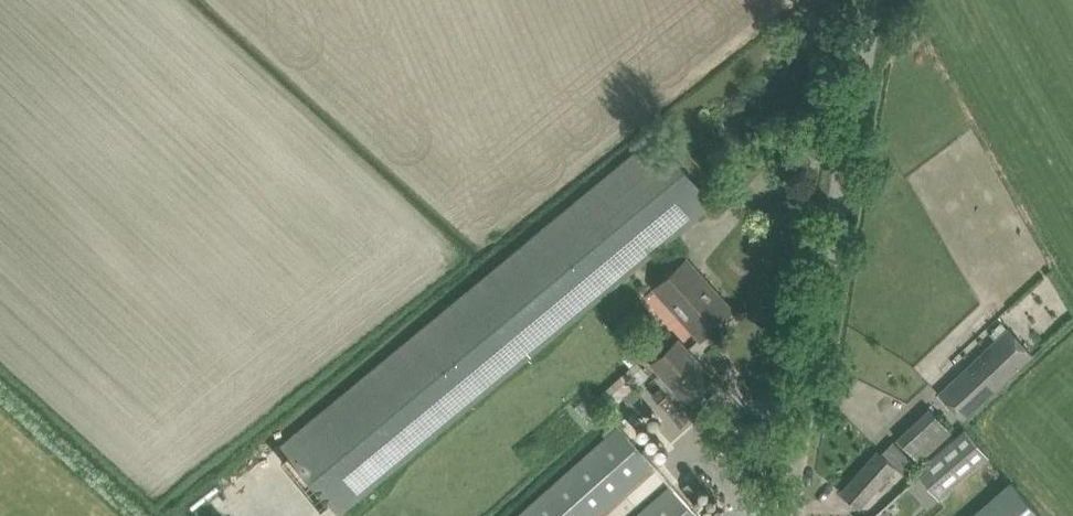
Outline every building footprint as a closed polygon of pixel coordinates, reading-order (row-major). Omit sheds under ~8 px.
[(714,204),(656,134),(282,444),(290,453),(282,460),(322,508),(330,501),(340,514),(714,204)] [(686,259),(670,274),(655,287),(701,338),(732,310),(686,259)] [(1033,303),(1048,327),(1072,311),(1072,307),(1052,274),(1033,286),(1041,299),(1033,303)] [(941,392),(966,418),(1033,356),(1008,329),(941,392)] [(656,367),(671,383),(685,400),(712,376),(682,343),(656,367)] [(650,374),(638,360),(598,396),(610,409),(650,374)] [(920,462),(952,432),(930,409),(898,439),(920,462)] [(601,440),(516,515),(596,515),(654,465),(618,425),(601,440)] [(928,507),(939,498),(990,457),(964,429),(916,471),(919,475),(909,484),(928,507)] [(894,440),(882,453),(879,450),(842,491),(860,507),(896,466),(904,473),(914,462),(894,440)] [(1015,482),(975,515),(1045,515),(1015,482)] [(654,500),(636,515),(698,515),(671,485),(654,500)]
